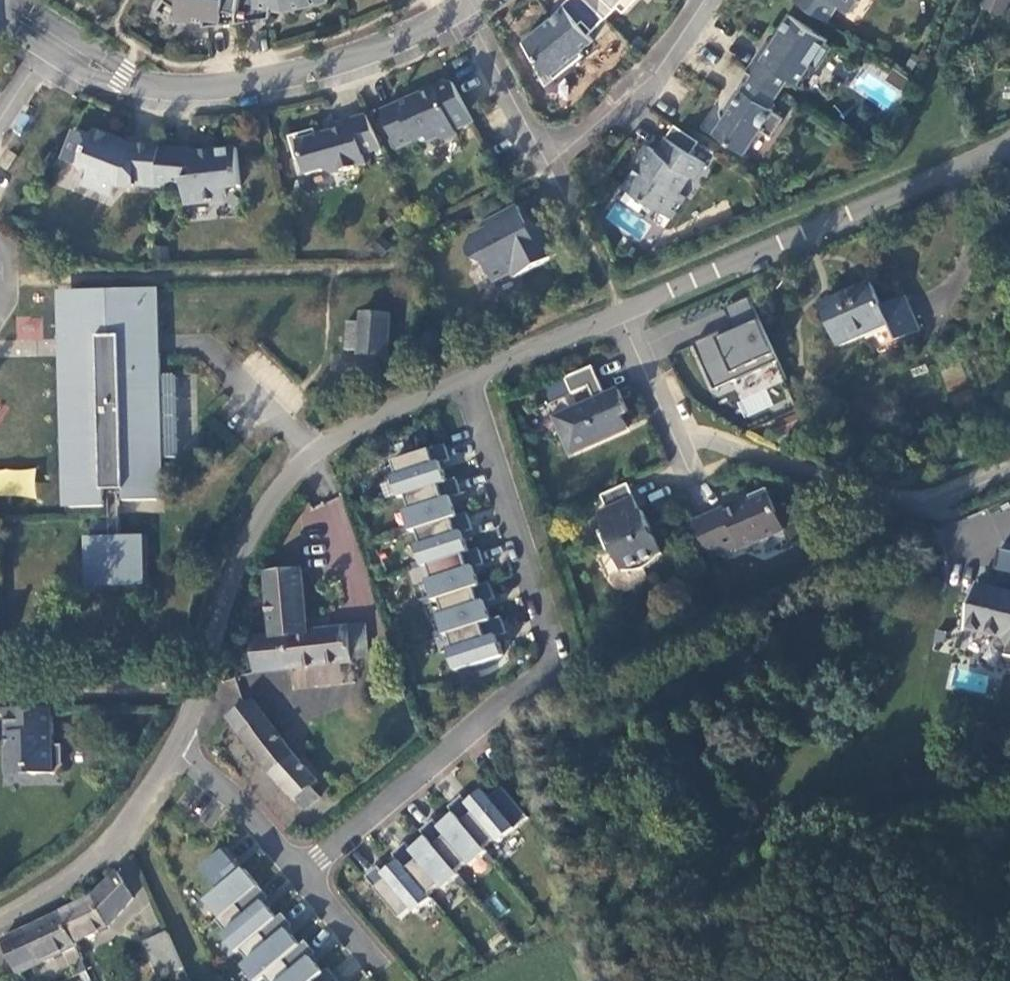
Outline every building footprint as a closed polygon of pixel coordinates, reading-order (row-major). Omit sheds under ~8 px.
[(237,24),(241,0),(165,0),(178,10),(176,19),(205,23),(204,27),(237,24)] [(237,24),(271,18),(273,10),(277,10),(286,8),(286,10),(329,1),(329,0),(241,0),(237,24)] [(587,0),(567,0),(562,5),(564,8),(544,25),(522,43),(533,62),(538,59),(554,80),(583,56),(581,52),(593,41),(588,35),(605,18),(587,0)] [(605,18),(607,19),(618,7),(624,13),(636,0),(587,0),(605,18)] [(826,22),(838,4),(849,11),(856,0),(794,0),(826,22)] [(985,4),(1004,14),(1009,0),(986,0),(985,4)] [(562,5),(544,25),(564,8),(562,5)] [(766,41),(747,70),(779,92),(789,78),(798,84),(811,65),(816,70),(831,46),(825,43),(827,40),(787,13),(776,31),(778,33),(771,44),(766,41)] [(538,59),(533,62),(546,86),(554,80),(538,59)] [(779,92),(747,70),(728,98),(730,108),(720,110),(722,120),(714,132),(745,153),(761,129),(772,136),(784,117),(769,107),(779,92)] [(474,124),(454,84),(412,103),(411,100),(381,114),(397,151),(413,144),(414,145),(421,148),(437,141),(443,143),(457,137),(455,133),(474,124)] [(730,108),(728,98),(720,110),(730,108)] [(382,150),(367,116),(338,125),(339,131),(316,137),(314,131),(289,138),(295,161),(300,160),(305,176),(323,171),(331,176),(366,166),(363,156),(382,150)] [(338,125),(316,134),(316,137),(339,131),(338,125)] [(648,146),(638,162),(640,163),(625,186),(672,218),(685,197),(677,191),(689,174),(696,179),(706,163),(691,153),(699,141),(675,125),(657,151),(648,146)] [(158,187),(161,148),(131,146),(94,131),(91,138),(75,132),(63,161),(79,168),(85,181),(96,185),(99,192),(112,197),(117,184),(122,185),(158,188),(158,187)] [(191,151),(161,148),(158,187),(170,188),(183,187),(185,205),(222,202),(226,197),(225,189),(240,188),(237,149),(192,153),(191,151)] [(10,151),(0,166),(0,167),(9,172),(19,157),(10,151)] [(85,181),(83,186),(99,192),(96,185),(85,181)] [(561,255),(547,231),(531,233),(517,209),(484,226),(487,231),(471,240),(468,251),(474,262),(485,265),(495,284),(513,274),(516,279),(561,255)] [(907,295),(883,307),(871,280),(823,301),(841,342),(869,328),(878,350),(899,342),(898,335),(921,325),(907,295)] [(124,502),(157,501),(156,460),(164,459),(161,355),(154,355),(126,356),(126,337),(153,337),(152,289),(77,292),(78,339),(92,339),(93,357),(67,357),(71,508),(104,508),(104,491),(124,490),(124,502)] [(93,357),(92,339),(78,339),(77,292),(65,291),(67,357),(93,357)] [(695,344),(716,390),(780,362),(751,298),(727,309),(735,326),(732,327),(735,333),(725,337),(722,332),(695,344)] [(360,352),(393,353),(394,313),(364,311),(362,322),(344,320),(344,346),(360,347),(360,352)] [(18,336),(41,338),(42,319),(19,317),(18,336)] [(126,337),(126,356),(154,355),(153,337),(126,337)] [(563,437),(571,455),(601,442),(607,439),(629,429),(623,416),(630,413),(620,391),(606,397),(593,367),(543,389),(550,405),(589,388),(595,401),(565,415),(562,421),(566,430),(563,437)] [(402,498),(409,496),(449,482),(443,465),(453,462),(447,446),(396,462),(401,478),(396,479),(402,498)] [(35,498),(36,470),(0,469),(0,497),(35,498)] [(449,482),(409,496),(414,510),(408,512),(413,527),(403,530),(405,536),(420,531),(460,517),(454,497),(463,494),(458,479),(449,482)] [(602,497),(608,510),(598,514),(603,530),(599,532),(607,551),(614,554),(622,572),(628,572),(634,572),(639,571),(644,569),(650,566),(648,561),(662,554),(655,537),(651,538),(648,531),(651,529),(644,512),(641,513),(629,485),(602,497)] [(724,508),(694,522),(711,560),(740,547),(741,551),(786,531),(792,545),(815,535),(800,501),(777,512),(767,489),(749,497),(751,502),(726,513),(724,508)] [(119,500),(109,500),(110,542),(92,542),(93,584),(139,582),(138,541),(120,541),(119,500)] [(460,517),(420,531),(424,545),(419,547),(423,562),(414,565),(416,570),(431,565),(472,552),(465,532),(474,529),(470,514),(460,517)] [(472,552),(431,565),(435,580),(430,581),(435,596),(425,600),(427,605),(442,601),(482,586),(477,568),(486,565),(481,549),(472,552)] [(648,561),(650,566),(654,563),(658,559),(662,554),(648,561)] [(992,554),(988,577),(1009,582),(1009,558),(992,554)] [(273,634),(255,636),(259,667),(351,663),(352,630),(310,632),(307,571),(270,573),(273,634)] [(482,586),(442,601),(446,615),(441,617),(445,631),(436,634),(438,640),(451,636),(494,621),(487,602),(497,599),(492,583),(482,586)] [(971,594),(963,639),(1001,647),(1009,656),(1008,664),(1009,665),(1009,602),(971,594)] [(503,618),(494,621),(451,636),(456,650),(451,652),(457,672),(505,656),(499,637),(508,634),(503,618)] [(252,701),(232,714),(227,720),(237,733),(264,715),(252,701)] [(7,749),(7,771),(28,770),(32,775),(55,774),(64,765),(63,746),(54,746),(53,708),(6,710),(7,734),(10,734),(10,746),(7,749)] [(264,715),(237,733),(295,801),(300,798),(309,810),(322,799),(312,786),(317,780),(264,715)] [(455,813),(486,847),(497,837),(500,841),(516,827),(484,790),(470,802),(463,795),(450,806),(455,813)] [(428,836),(458,870),(470,860),(473,864),(488,850),(486,847),(455,813),(441,825),(435,819),(422,830),(428,836)] [(401,860),(431,893),(442,884),(445,887),(461,874),(458,870),(428,836),(414,848),(408,841),(395,853),(401,860)] [(224,914),(262,884),(247,866),(245,868),(237,858),(239,856),(229,844),(205,864),(224,886),(210,897),(224,914)] [(434,897),(431,893),(401,860),(386,872),(380,865),(367,877),(401,917),(413,907),(417,911),(434,897)] [(98,893),(63,910),(76,943),(107,927),(135,899),(120,870),(98,893)] [(239,950),(243,946),(281,915),(267,899),(272,895),(262,884),(224,914),(220,918),(229,929),(225,933),(239,950)] [(63,910),(2,939),(22,973),(77,946),(76,943),(63,910)] [(260,980),(267,974),(302,943),(290,928),(295,923),(285,911),(281,915),(243,946),(252,958),(246,963),(260,980)] [(166,979),(184,969),(169,934),(148,943),(166,979)] [(326,970),(313,955),(318,951),(308,938),(302,943),(267,974),(273,980),(313,980),(326,970)] [(326,970),(313,980),(338,980),(341,978),(331,965),(326,970)]
